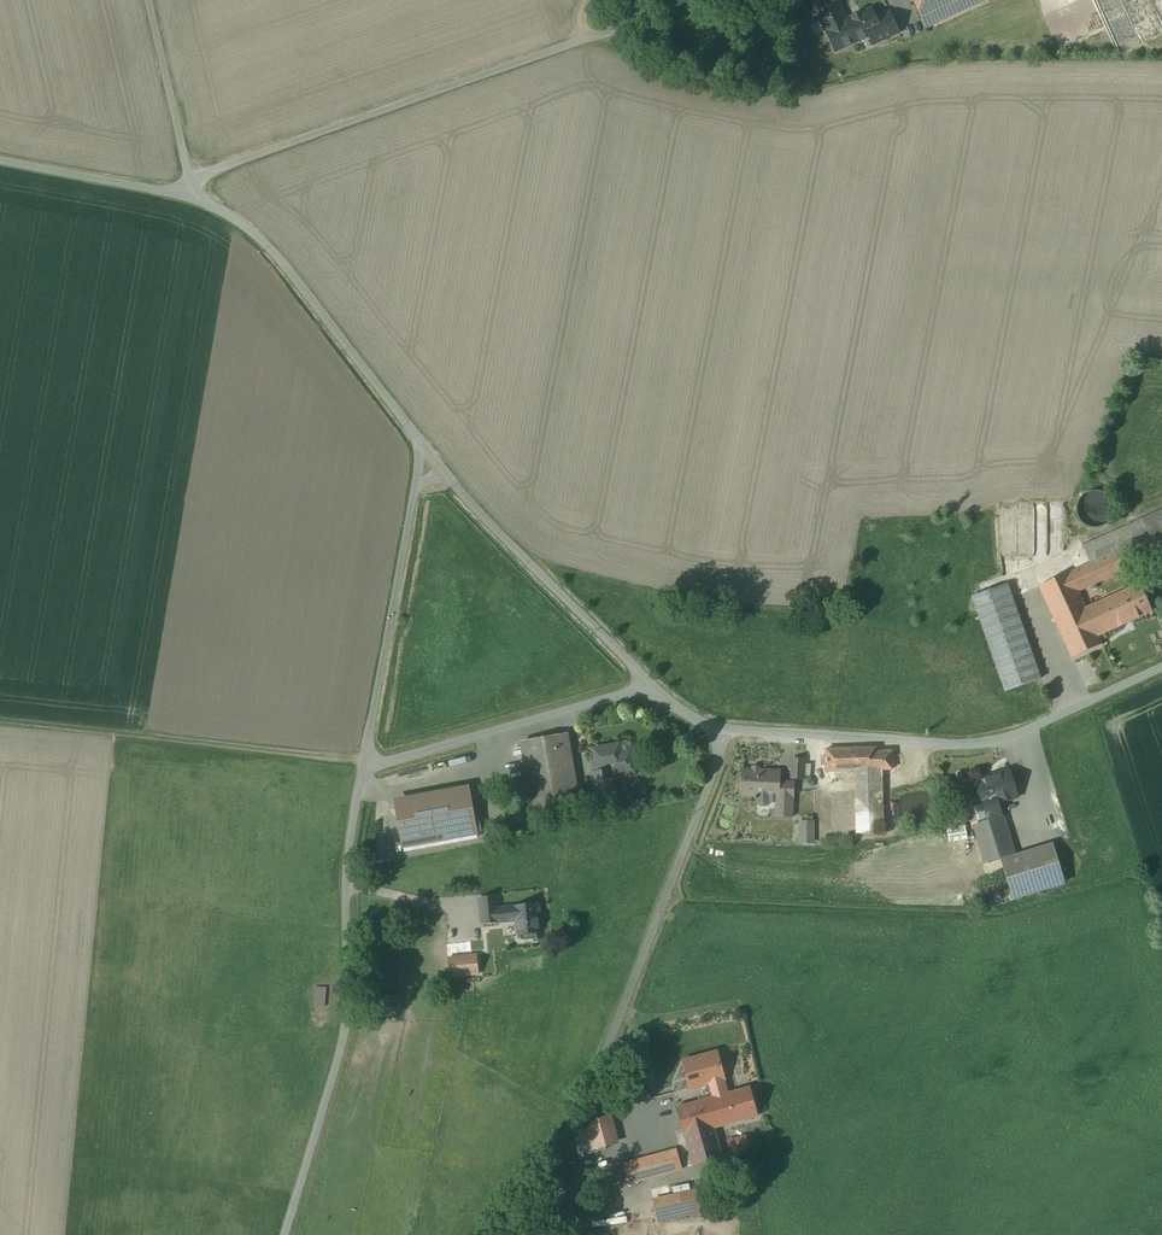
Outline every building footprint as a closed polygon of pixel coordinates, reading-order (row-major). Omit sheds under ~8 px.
[(924,32),(999,0),(910,0),(924,32)] [(871,10),(861,14),(861,13),(852,17),(852,18),(845,21),(838,4),(818,13),(834,48),(834,44),(834,48),(835,51),(851,44),(875,33),(879,42),(898,33),(890,14),(876,21),(871,10)] [(1092,482),(1083,484),(1078,488),(1074,494),(1073,502),(1075,508),(1079,513),(1085,517),(1096,518),(1104,513),(1108,507),(1109,499),(1107,492),(1102,486),(1092,482)] [(1140,577),(1086,600),(1079,585),(1109,572),(1161,548),(1161,503),(1081,539),(1089,557),(1071,565),(1039,578),(1071,653),(1103,639),(1099,630),(1153,607),(1140,577)] [(1042,671),(1007,575),(973,587),(1008,684),(1042,671)] [(568,728),(521,736),(532,803),(580,795),(568,728)] [(631,735),(591,743),(597,772),(637,764),(631,735)] [(891,739),(825,741),(825,766),(856,765),(858,830),(883,829),(882,765),(892,764),(891,739)] [(804,751),(792,750),(792,773),(804,773),(804,751)] [(988,860),(998,857),(1010,896),(1066,878),(1053,836),(1016,847),(1000,799),(1020,793),(1009,757),(972,768),(981,800),(969,804),(988,860)] [(780,760),(743,760),(743,793),(780,793),(780,760)] [(481,831),(472,779),(391,794),(401,845),(481,831)] [(794,812),(794,786),(782,785),(781,811),(794,812)] [(816,838),(815,815),(799,815),(800,839),(816,838)] [(539,896),(516,898),(516,900),(500,900),(499,889),(478,891),(480,918),(501,917),(501,914),(517,913),(518,928),(541,926),(539,896)] [(480,968),(478,946),(449,948),(451,971),(480,968)] [(315,986),(313,1006),(325,1007),(327,987),(315,986)] [(396,1008),(396,996),(372,996),(372,1008),(396,1008)] [(717,1043),(683,1051),(691,1084),(725,1075),(717,1043)] [(686,1134),(688,1134),(697,1167),(725,1159),(716,1126),(757,1115),(748,1081),(677,1101),(686,1134)] [(619,1094),(623,1105),(640,1100),(636,1089),(619,1094)] [(581,1153),(618,1143),(610,1114),(573,1123),(581,1153)] [(730,1157),(749,1150),(743,1135),(724,1142),(730,1157)] [(676,1141),(624,1156),(631,1182),(684,1167),(676,1141)] [(702,1204),(696,1182),(664,1189),(669,1211),(702,1204)] [(612,1218),(590,1221),(591,1227),(613,1224),(612,1218)]
